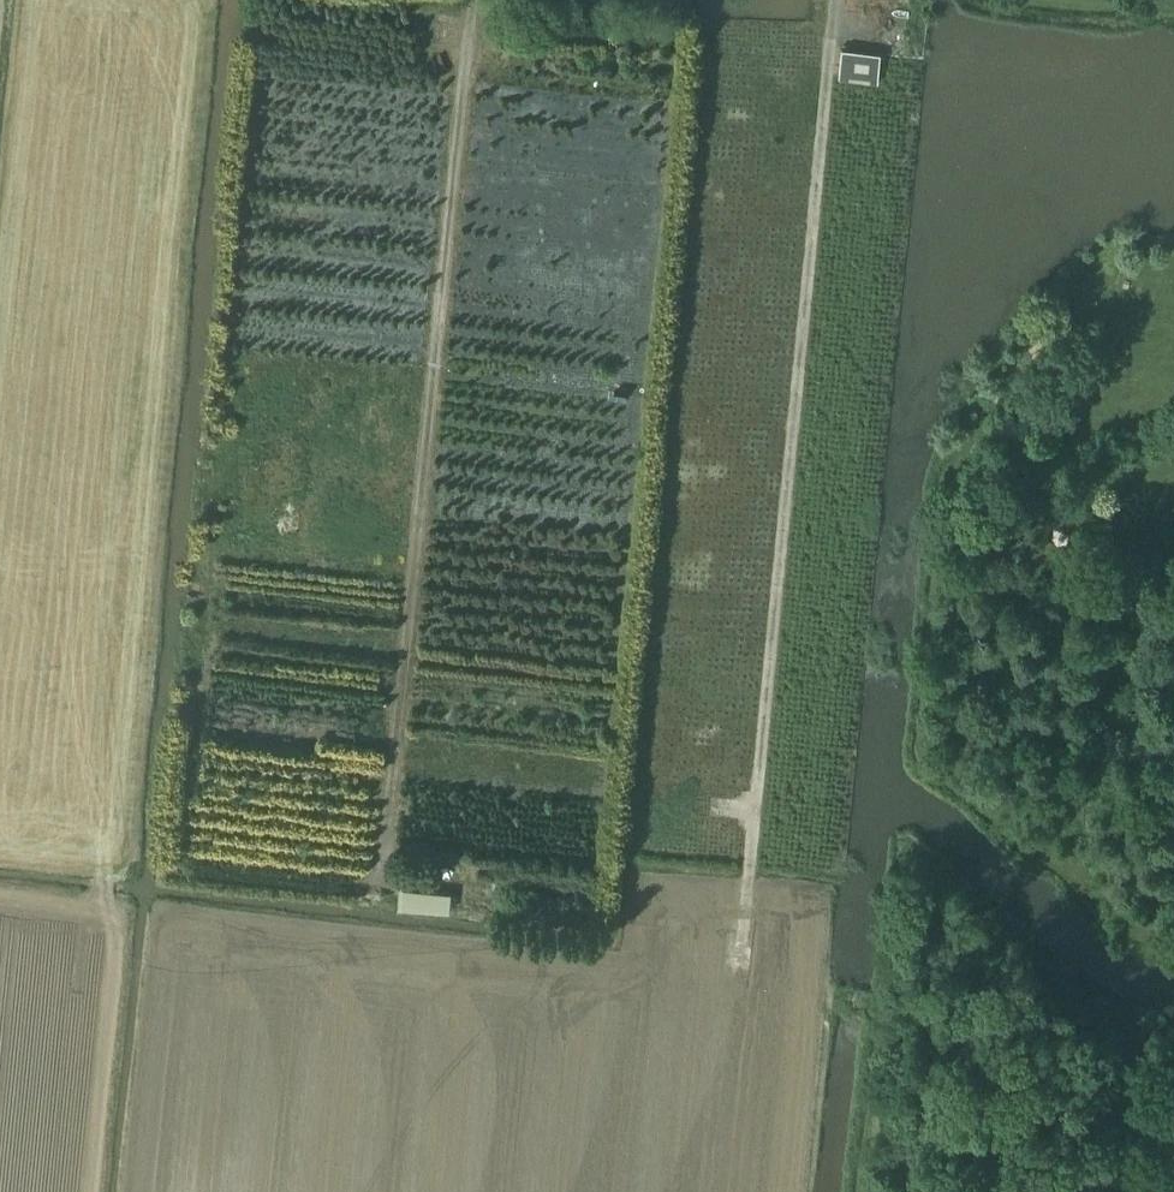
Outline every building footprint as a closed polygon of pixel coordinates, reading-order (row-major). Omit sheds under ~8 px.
[(837,75),(875,79),(879,51),(840,47),(837,75)] [(411,885),(412,872),(402,871),(401,885),(411,885)] [(402,887),(400,906),(448,911),(450,892),(402,887)]
